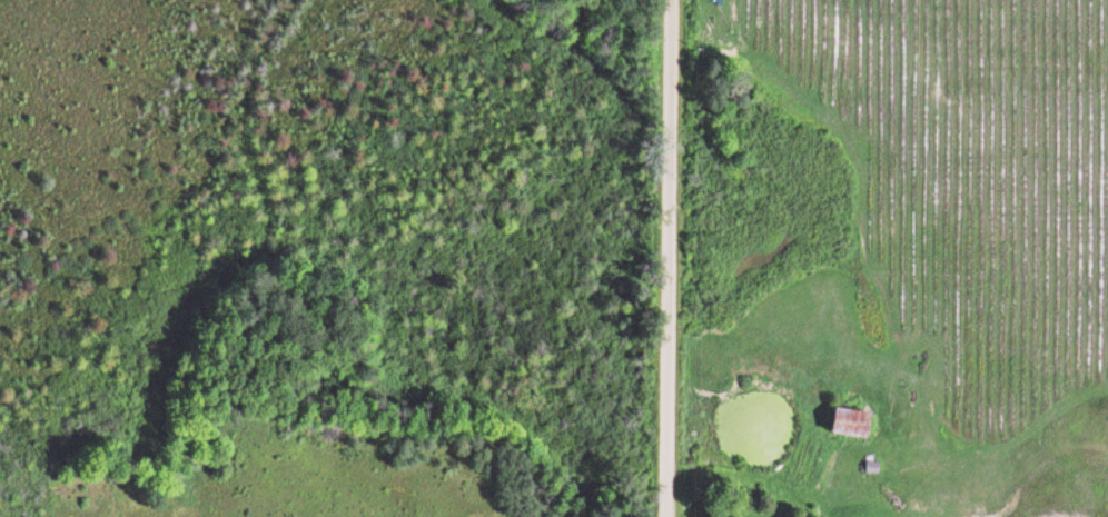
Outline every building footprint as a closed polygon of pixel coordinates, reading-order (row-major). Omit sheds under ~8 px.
[(864,442),(867,415),(832,410),(828,436),(864,442)]
